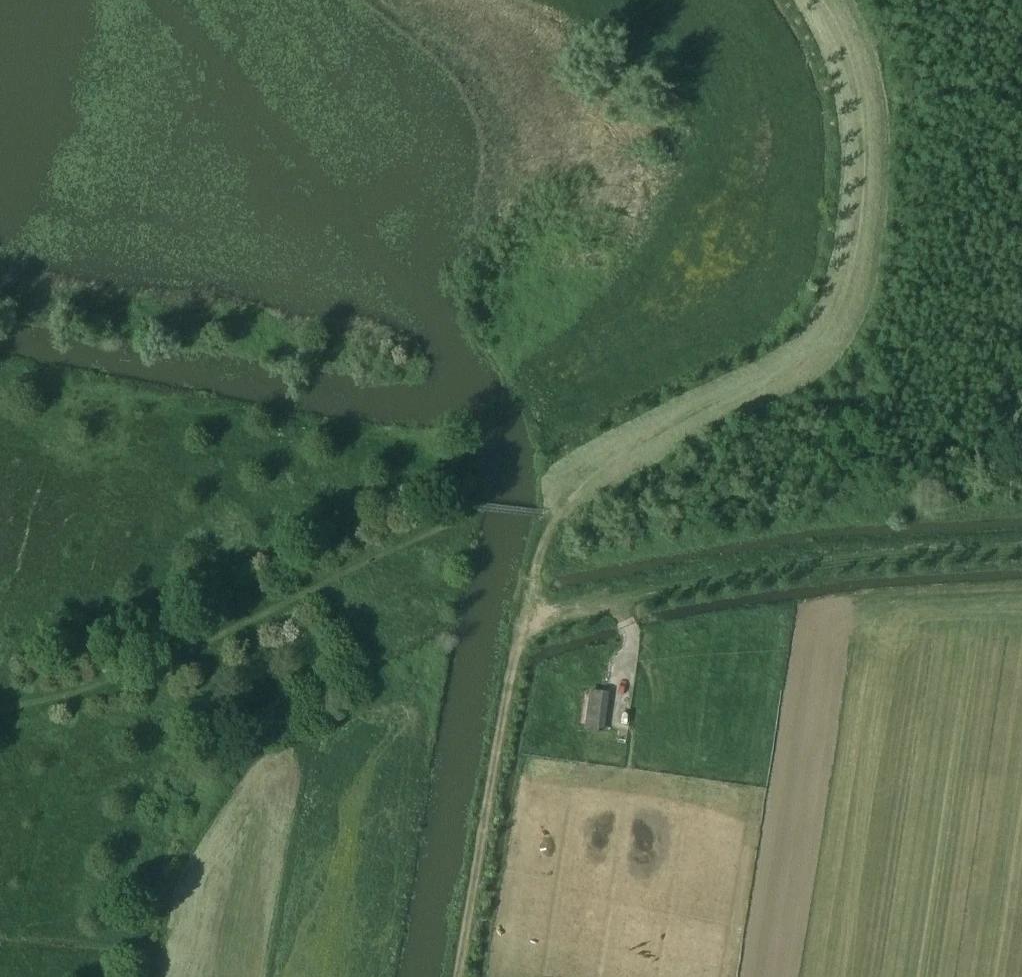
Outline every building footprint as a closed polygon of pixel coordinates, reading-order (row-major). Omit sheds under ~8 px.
[(610,692),(582,689),(577,728),(583,728),(599,731),(605,732),(610,692)]
